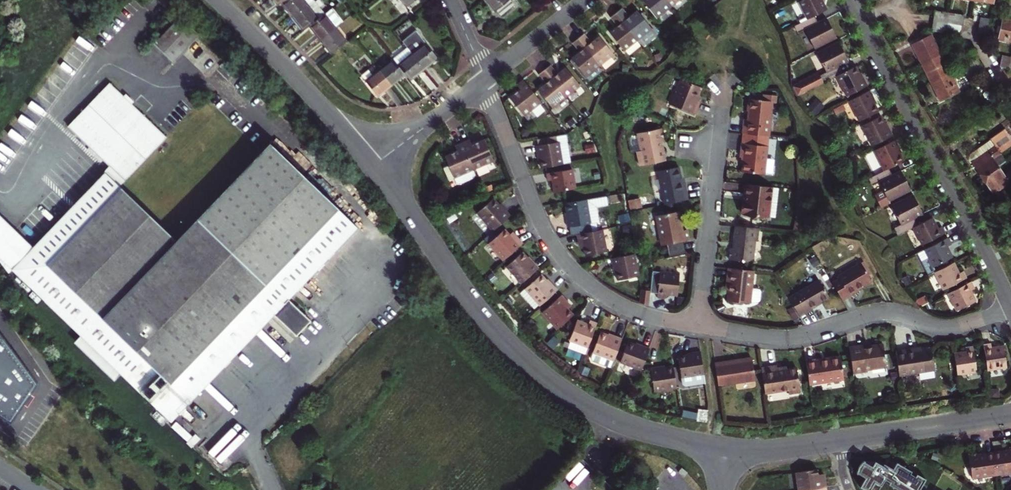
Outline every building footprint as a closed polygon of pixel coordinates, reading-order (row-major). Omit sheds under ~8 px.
[(324,10),(316,0),(281,0),(287,8),(292,14),(299,23),(303,27),(309,22),(324,10)] [(403,3),(410,10),(425,0),(410,0),(403,3)] [(511,0),(486,0),(493,8),(503,20),(517,8),(511,0)] [(657,22),(671,11),(662,0),(646,0),(643,3),(657,22)] [(671,11),(684,0),(662,0),(671,11)] [(830,8),(826,0),(801,0),(810,18),(814,16),(819,13),(830,8)] [(324,10),(335,25),(342,19),(331,5),(324,10)] [(963,24),(965,14),(936,8),(932,29),(947,32),(947,29),(949,22),(961,24),(963,24)] [(350,43),(338,29),(335,25),(324,10),(309,22),(316,31),(320,36),(324,40),(331,48),(335,54),(342,49),(350,43)] [(652,33),(637,14),(634,17),(630,20),(623,11),(616,16),(639,44),(643,50),(661,36),(656,30),(652,33)] [(203,31),(184,13),(170,28),(158,40),(178,58),(184,51),(203,31)] [(818,23),(822,20),(819,13),(814,16),(818,23)] [(613,33),(610,36),(625,55),(639,44),(616,16),(610,20),(617,30),(613,33)] [(806,29),(815,47),(837,36),(832,26),(827,18),(822,20),(818,23),(814,16),(810,18),(795,25),(799,32),(806,29)] [(990,18),(979,16),(976,32),(987,34),(990,18)] [(1000,32),(999,39),(1010,42),(1010,20),(1003,18),(1002,24),(1000,32)] [(960,31),(961,24),(949,22),(947,29),(960,31)] [(407,40),(418,53),(430,68),(437,62),(444,56),(432,42),(421,28),(407,40)] [(929,35),(910,45),(916,56),(925,74),(935,93),(939,100),(958,90),(929,35)] [(589,43),(584,37),(578,42),(598,67),(612,56),(597,37),(593,40),(589,43)] [(585,78),(598,67),(578,42),(572,47),(577,52),(574,55),(569,59),(585,78)] [(843,72),(839,66),(844,63),(849,61),(844,52),(839,42),(817,52),(827,72),(821,75),(819,72),(792,86),(797,96),(824,82),(837,75),(843,72)] [(399,60),(403,65),(412,75),(416,80),(423,74),(430,68),(418,53),(414,48),(399,60)] [(983,68),(974,49),(960,57),(972,81),(983,76),(980,69),(983,68)] [(1010,71),(1009,75),(1010,75),(1010,59),(1003,58),(1001,69),(1010,71)] [(399,60),(384,72),(397,87),(404,81),(412,75),(403,65),(399,60)] [(839,66),(843,72),(848,70),(844,63),(839,66)] [(848,70),(843,72),(837,75),(847,95),(868,85),(865,77),(863,78),(861,75),(856,65),(848,70)] [(556,73),(551,67),(546,72),(565,96),(579,84),(564,66),(560,70),(556,73)] [(397,87),(384,72),(371,83),(384,98),(390,93),(397,87)] [(551,107),(565,96),(546,72),(538,77),(543,83),(540,85),(536,89),(551,107)] [(699,97),(702,88),(680,80),(671,106),(696,115),(701,102),(697,101),(699,97)] [(209,389),(282,315),(304,336),(319,320),(313,315),(297,300),(293,303),(205,219),(183,241),(126,185),(173,136),(116,81),(77,124),(120,166),(33,255),(0,223),(0,262),(11,278),(19,270),(176,422),(209,389)] [(530,116),(543,105),(524,81),(517,87),(522,92),(518,95),(515,98),(530,116)] [(874,97),(871,89),(850,100),(860,120),(879,110),(875,103),(873,97),(874,97)] [(749,118),(745,117),(743,132),(769,135),(774,100),(778,101),(778,95),(764,93),(764,99),(750,97),(748,109),(751,109),(750,113),(749,118)] [(816,99),(807,108),(815,115),(823,106),(816,99)] [(589,109),(586,105),(580,110),(583,114),(589,109)] [(881,115),(862,125),(872,146),(893,135),(890,127),(888,128),(886,124),(881,115)] [(573,119),(567,124),(570,128),(576,123),(573,119)] [(989,139),(971,151),(975,156),(971,159),(974,164),(981,174),(997,163),(1010,149),(1010,138),(1004,128),(988,137),(989,139)] [(670,142),(668,129),(667,130),(654,132),(644,134),(647,151),(644,152),(646,166),(672,161),(670,153),(669,148),(668,147),(667,143),(670,142)] [(767,146),(769,135),(744,132),(743,142),(742,142),(740,155),(744,156),(743,160),(742,170),(764,173),(767,146)] [(638,135),(632,136),(636,150),(642,148),(638,135)] [(540,150),(542,149),(543,155),(545,164),(571,160),(568,138),(539,142),(540,150)] [(899,146),(896,139),(874,149),(884,170),(888,168),(892,166),(904,160),(900,152),(897,147),(899,146)] [(474,145),(472,142),(465,145),(477,170),(496,162),(486,140),(480,142),(474,145)] [(278,144),(266,156),(355,242),(367,230),(304,169),(278,144)] [(477,170),(465,145),(457,149),(459,153),(454,155),(449,157),(453,166),(459,180),(461,186),(481,178),(477,170)] [(1009,156),(1010,154),(1010,149),(997,163),(1009,156)] [(355,242),(266,156),(205,219),(293,303),(297,300),(355,242)] [(1003,172),(997,163),(981,174),(988,186),(990,190),(1010,176),(1010,171),(1009,168),(1003,172)] [(452,183),(459,180),(453,166),(446,169),(452,183)] [(550,177),(556,176),(557,182),(558,189),(579,186),(576,166),(549,169),(550,177)] [(896,173),(892,166),(888,168),(891,175),(896,173)] [(906,180),(901,170),(896,173),(891,175),(888,168),(884,170),(870,177),(873,184),(880,181),(884,189),(875,193),(881,206),(890,202),(890,200),(911,189),(906,180)] [(683,182),(681,170),(659,174),(666,207),(689,202),(687,188),(684,188),(683,182)] [(768,217),(772,186),(746,183),(744,200),(742,214),(768,217)] [(779,187),(772,186),(768,217),(776,218),(779,187)] [(913,193),(891,204),(901,223),(895,226),(898,233),(911,227),(916,224),(913,217),(917,215),(923,212),(918,203),(913,193)] [(511,215),(506,209),(505,210),(501,206),(494,198),(477,214),(493,231),(511,215)] [(612,200),(592,203),(569,207),(571,218),(571,223),(570,223),(571,231),(574,230),(596,227),(602,226),(605,225),(602,210),(613,208),(612,200)] [(678,214),(659,218),(664,248),(668,247),(671,260),(688,257),(685,244),(691,243),(690,237),(688,230),(684,231),(681,232),(680,227),(681,227),(682,226),(682,225),(682,224),(682,223),(681,222),(680,222),(679,222),(678,214)] [(917,215),(913,217),(916,224),(921,222),(917,215)] [(930,217),(921,222),(916,224),(911,227),(920,245),(945,233),(942,226),(936,229),(934,226),(930,217)] [(759,241),(761,241),(762,228),(737,225),(736,240),(738,240),(737,243),(747,261),(749,261),(756,259),(754,252),(757,251),(759,241)] [(603,233),(602,226),(596,227),(574,230),(575,239),(581,238),(603,233)] [(505,228),(489,242),(504,259),(524,241),(519,235),(514,238),(509,233),(505,228)] [(516,232),(513,229),(509,233),(514,238),(519,235),(516,232)] [(583,246),(588,245),(589,253),(591,262),(613,258),(608,232),(603,233),(581,238),(583,246)] [(944,246),(950,243),(947,236),(916,252),(927,274),(929,273),(933,271),(932,268),(951,259),(947,252),(944,246)] [(736,247),(732,249),(731,259),(747,261),(737,243),(736,247)] [(507,266),(522,283),(540,266),(535,259),(532,261),(529,257),(523,251),(507,266)] [(644,278),(640,256),(636,257),(615,261),(617,269),(620,268),(620,273),(622,282),(644,278)] [(963,271),(958,274),(956,269),(952,261),(933,271),(929,273),(939,292),(966,278),(963,271)] [(840,277),(842,281),(834,285),(844,302),(860,293),(858,291),(863,289),(874,283),(863,265),(840,277)] [(755,288),(756,271),(752,270),(730,268),(729,283),(732,283),(731,291),(730,300),(735,300),(737,303),(744,304),(747,301),(753,302),(753,301),(761,302),(763,300),(764,291),(762,288),(755,288)] [(537,308),(542,303),(560,288),(555,282),(552,284),(548,280),(542,273),(527,287),(522,291),(537,308)] [(681,298),(682,276),(655,274),(653,292),(652,295),(660,296),(659,301),(664,301),(668,302),(668,297),(681,298)] [(828,296),(819,280),(789,297),(799,315),(811,309),(810,306),(815,303),(828,296)] [(973,286),(970,280),(945,292),(954,311),(975,301),(971,293),(969,288),(973,286)] [(652,295),(653,292),(644,291),(642,305),(651,308),(652,295)] [(544,311),(559,328),(574,313),(570,309),(564,303),(568,300),(562,294),(544,311)] [(914,299),(919,305),(928,301),(924,294),(914,299)] [(568,300),(564,303),(570,309),(573,306),(570,303),(568,300)] [(566,347),(584,354),(594,329),(587,326),(585,331),(581,329),(574,327),(566,347)] [(610,368),(612,362),(621,339),(614,336),(614,338),(609,336),(599,332),(591,354),(589,360),(610,368)] [(618,363),(640,371),(649,347),(640,344),(639,347),(635,345),(626,342),(618,363)] [(988,342),(980,343),(985,371),(1006,368),(1002,345),(994,346),(989,347),(988,342)] [(861,345),(848,347),(851,372),(885,367),(882,344),(870,346),(870,347),(866,348),(862,349),(861,345)] [(971,345),(964,346),(964,351),(960,352),(951,353),(954,376),(976,373),(971,345)] [(912,350),(893,353),(897,377),(933,371),(930,351),(918,352),(913,353),(912,350)] [(704,384),(699,352),(691,353),(691,355),(686,356),(678,357),(682,387),(704,384)] [(816,358),(805,359),(810,384),(839,379),(836,356),(824,358),(816,359),(816,358)] [(735,359),(714,363),(718,385),(755,379),(752,359),(740,360),(736,361),(735,359)] [(777,365),(761,367),(765,393),(788,389),(789,393),(800,392),(797,367),(785,369),(777,370),(777,365)] [(653,392),(675,390),(672,367),(662,368),(658,369),(657,366),(650,367),(653,392)] [(706,408),(697,407),(696,421),(705,422),(706,408)] [(987,453),(989,475),(1010,472),(1010,452),(1010,449),(1000,451),(1000,452),(994,452),(987,453)] [(974,454),(962,455),(965,478),(989,475),(987,453),(978,454),(974,455),(974,454)] [(864,462),(861,465),(859,468),(858,472),(867,477),(862,486),(868,489),(881,489),(887,479),(891,482),(890,484),(901,489),(922,489),(920,489),(926,478),(913,471),(898,463),(894,470),(884,464),(883,465),(876,461),(872,467),(864,462)] [(682,477),(687,473),(681,467),(677,471),(682,477)] [(812,475),(812,469),(790,471),(792,489),(819,488),(818,480),(818,474),(812,475)]
